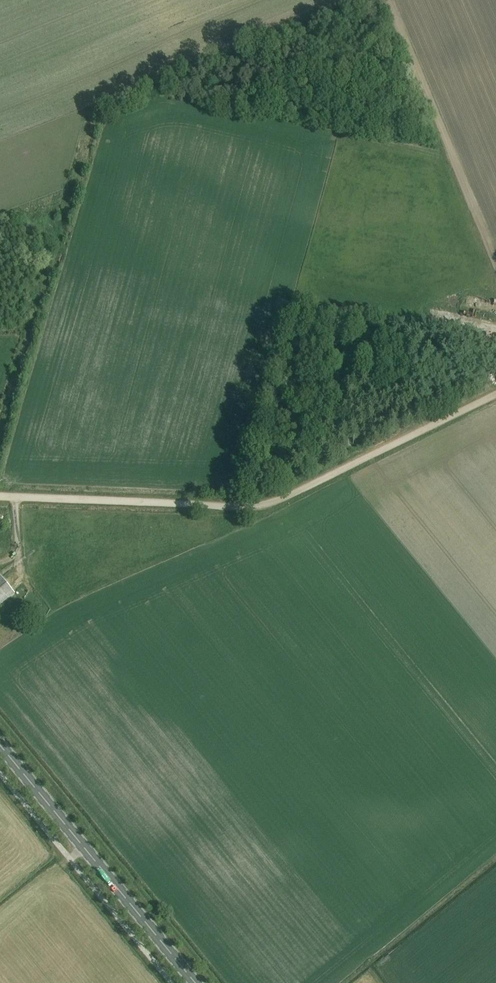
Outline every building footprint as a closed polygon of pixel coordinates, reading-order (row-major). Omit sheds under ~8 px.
[(15,595),(0,577),(0,607),(15,595)]
